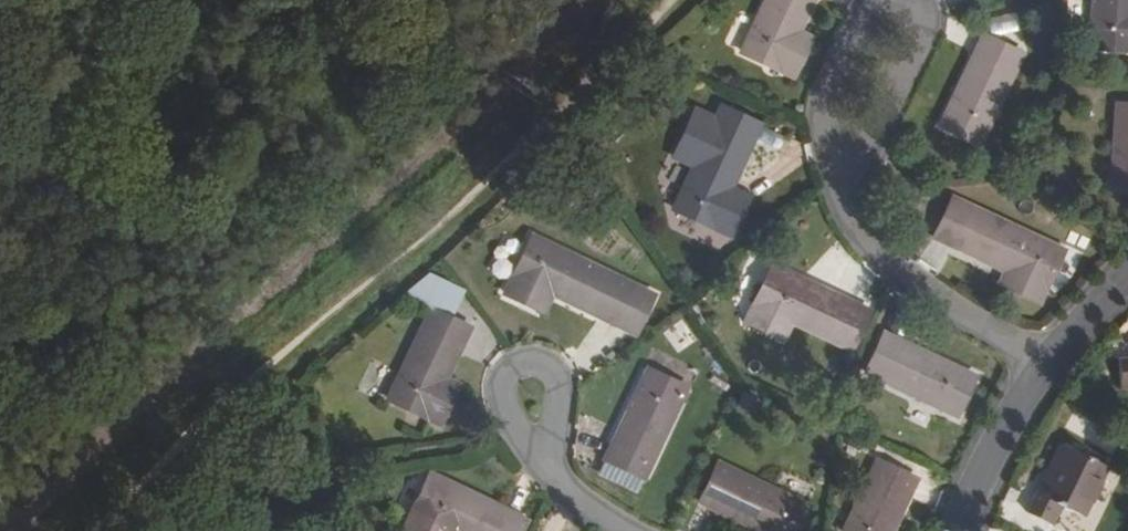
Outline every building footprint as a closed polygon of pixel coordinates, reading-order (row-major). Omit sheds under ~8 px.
[(795,77),(809,48),(796,41),(800,32),(815,0),(767,0),(742,51),(795,77)] [(1127,49),(1127,0),(1095,0),(1091,46),(1127,49)] [(800,32),(796,41),(809,48),(813,39),(800,32)] [(1023,53),(984,35),(941,125),(980,144),(1023,53)] [(675,209),(732,236),(746,206),(727,198),(732,188),(763,123),(723,104),(675,209)] [(1119,104),(1114,185),(1127,186),(1127,104),(1119,104)] [(732,188),(727,198),(746,206),(750,196),(732,188)] [(955,197),(936,237),(1008,271),(1017,276),(1011,289),(1040,302),(1065,249),(955,197)] [(534,234),(506,292),(536,306),(544,288),(554,293),(619,324),(638,286),(534,234)] [(873,313),(774,265),(755,303),(762,307),(792,321),(855,351),(873,313)] [(1017,276),(1008,271),(1002,284),(1011,289),(1017,276)] [(417,298),(434,305),(433,308),(451,317),(464,290),(430,273),(417,298)] [(554,293),(544,288),(536,306),(545,310),(554,293)] [(792,321),(762,307),(753,325),(782,340),(792,321)] [(390,398),(441,424),(455,394),(443,388),(447,380),(472,327),(451,317),(433,308),(390,398)] [(681,318),(662,332),(677,353),(696,339),(681,318)] [(975,378),(886,333),(867,372),(957,416),(975,378)] [(1119,358),(1120,387),(1127,387),(1127,357),(1119,358)] [(689,387),(650,369),(607,460),(646,478),(689,387)] [(458,386),(447,380),(443,388),(455,394),(458,386)] [(1068,446),(1060,442),(1035,492),(1043,496),(1068,446)] [(1111,468),(1068,446),(1043,496),(1035,492),(1026,511),(1054,526),(1064,506),(1086,518),(1111,468)] [(880,459),(846,530),(892,530),(918,478),(880,459)] [(702,502),(753,526),(762,530),(797,530),(810,505),(721,462),(702,502)] [(432,473),(403,530),(449,530),(450,530),(526,530),(531,519),(432,473)]
